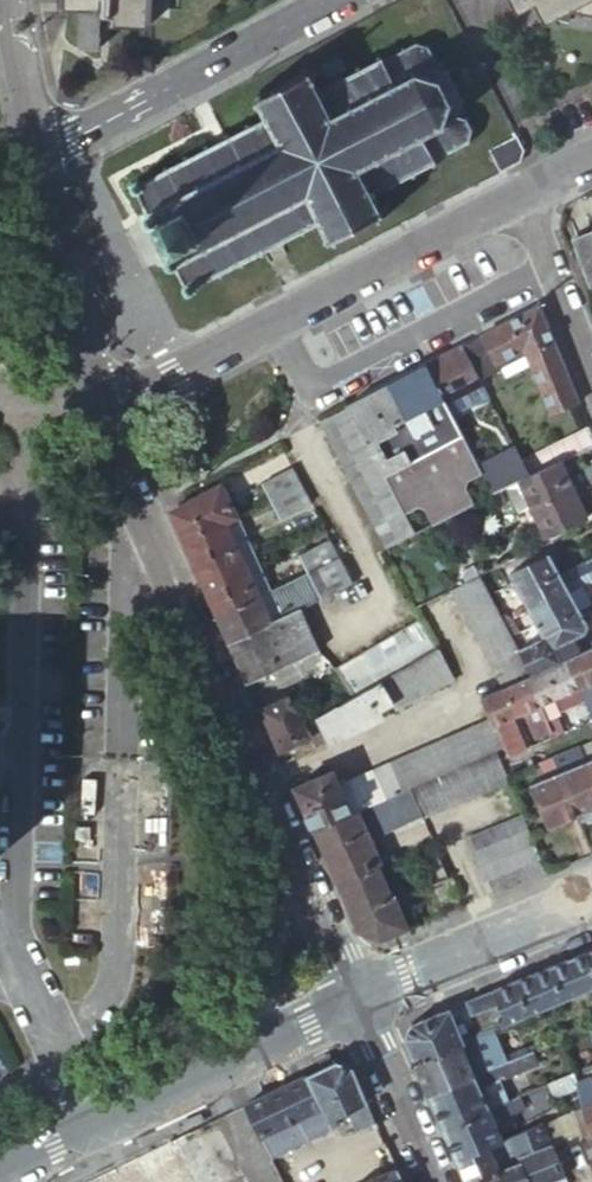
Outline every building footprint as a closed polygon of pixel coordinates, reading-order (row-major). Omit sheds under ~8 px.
[(63,8),(99,8),(99,16),(110,16),(110,25),(147,24),(147,0),(63,0),(63,8)] [(518,13),(538,2),(558,8),(565,10),(574,11),(582,13),(589,14),(591,15),(591,0),(511,0),(518,13)] [(464,141),(468,143),(469,139),(467,138),(469,129),(473,129),(473,125),(469,126),(465,118),(469,117),(468,113),(464,114),(460,101),(465,98),(463,94),(459,96),(454,86),(457,84),(456,81),(452,83),(447,74),(451,72),(449,68),(445,71),(441,69),(442,65),(438,63),(436,68),(432,67),(433,59),(437,59),(437,55),(432,55),(429,49),(432,45),(429,42),(427,45),(419,43),(418,39),(413,40),(413,44),(385,59),(383,57),(382,57),(380,54),(375,56),(377,60),(367,65),(365,61),(361,63),(363,67),(351,74),(349,70),(345,72),(347,76),(337,81),(335,77),(330,80),(332,84),(320,90),(313,76),(317,73),(315,71),(311,72),(310,70),(308,71),(306,67),(302,68),(304,72),(263,94),(262,90),(258,92),(260,95),(258,96),(259,98),(255,101),(257,104),(261,102),(269,116),(267,118),(265,114),(261,116),(263,120),(253,125),(251,121),(246,124),(248,128),(233,135),(231,132),(227,134),(228,138),(212,146),(210,142),(206,145),(208,149),(193,156),(191,153),(185,156),(187,159),(171,168),(169,164),(164,167),(166,170),(144,182),(142,178),(133,183),(135,187),(137,191),(140,190),(150,208),(145,216),(149,222),(154,222),(157,227),(161,225),(172,245),(167,248),(170,253),(167,258),(170,264),(179,264),(188,282),(184,284),(189,293),(199,288),(198,284),(212,276),(214,279),(219,276),(218,273),(235,264),(237,267),(241,265),(239,262),(260,251),(262,254),(267,252),(265,248),(282,240),(284,243),(287,241),(285,237),(301,229),(303,232),(307,230),(305,227),(316,222),(317,225),(321,223),(319,220),(321,218),(328,232),(325,234),(327,238),(330,236),(331,238),(333,237),(335,240),(339,238),(337,235),(377,214),(379,218),(383,216),(381,212),(383,211),(382,210),(386,208),(384,204),(380,206),(372,192),(385,185),(387,189),(392,187),(389,182),(400,177),(402,181),(407,179),(405,175),(416,169),(418,172),(422,171),(420,167),(430,162),(432,165),(436,163),(434,159),(436,158),(435,156),(452,147),(453,150),(457,148),(456,145),(464,141)] [(516,135),(489,149),(500,172),(520,161),(524,150),(516,135)] [(578,238),(591,279),(591,233),(578,238)] [(537,306),(461,345),(474,370),(495,359),(492,354),(520,340),(549,412),(576,402),(537,306)] [(461,345),(424,364),(450,414),(487,395),(474,370),(461,345)] [(424,364),(346,405),(414,534),(492,493),(450,414),(424,364)] [(345,407),(318,421),(384,549),(413,534),(345,407)] [(543,448),(520,460),(512,463),(521,480),(551,464),(543,448)] [(584,517),(558,461),(551,464),(521,480),(518,481),(545,536),(584,517)] [(486,476),(494,492),(518,481),(521,480),(512,463),(486,476)] [(309,502),(290,467),(261,482),(278,516),(309,502)] [(220,484),(170,509),(195,566),(199,575),(240,557),(223,520),(236,514),(220,484)] [(337,558),(327,538),(297,554),(307,572),(307,573),(337,558)] [(525,608),(526,609),(567,590),(566,589),(558,574),(557,571),(547,553),(506,572),(516,591),(525,608)] [(257,595),(240,557),(199,575),(216,614),(257,595)] [(320,598),(351,583),(337,558),(307,573),(320,598)] [(567,590),(578,586),(591,580),(591,558),(558,574),(566,589),(567,590)] [(448,590),(498,688),(502,686),(524,676),(527,675),(514,648),(505,632),(499,619),(491,603),(481,584),(477,576),(448,590)] [(567,590),(575,607),(587,602),(578,586),(567,590)] [(531,620),(534,625),(575,607),(567,590),(526,609),(531,620)] [(263,609),(257,595),(216,614),(228,641),(280,617),(276,608),(263,609)] [(544,667),(557,661),(549,644),(576,633),(582,630),(584,623),(575,607),(534,625),(540,636),(514,648),(527,675),(544,667)] [(228,641),(246,683),(318,648),(299,608),(280,617),(228,641)] [(334,667),(351,697),(434,648),(418,618),(334,667)] [(563,659),(584,649),(576,633),(549,644),(557,661),(563,659)] [(325,741),(327,747),(380,723),(376,712),(384,710),(387,716),(450,679),(434,648),(351,697),(304,724),(311,736),(306,739),(311,747),(325,741)] [(591,720),(591,662),(586,649),(584,649),(563,659),(576,688),(590,721),(591,720)] [(557,696),(576,688),(563,659),(557,661),(544,667),(557,696)] [(537,704),(557,696),(544,667),(527,675),(524,676),(537,704)] [(502,686),(514,714),(522,711),(537,704),(524,676),(502,686)] [(487,717),(500,747),(504,756),(523,748),(512,723),(509,725),(506,718),(514,714),(502,686),(498,688),(478,696),(487,717)] [(260,708),(278,751),(306,739),(311,736),(304,724),(289,695),(260,708)] [(537,704),(522,711),(533,735),(548,729),(537,704)] [(410,787),(414,785),(496,749),(500,747),(487,717),(388,761),(401,790),(410,787)] [(577,746),(591,782),(591,740),(577,746)] [(591,808),(591,782),(577,746),(551,757),(575,815),(591,808)] [(427,813),(508,777),(496,749),(414,785),(427,813)] [(547,826),(575,815),(551,757),(537,763),(543,778),(529,783),(547,826)] [(358,810),(401,790),(388,761),(371,768),(371,769),(339,783),(352,812),(358,810)] [(313,830),(352,812),(339,783),(333,769),(294,786),(313,830)] [(423,815),(410,787),(401,790),(358,810),(370,840),(423,815)] [(380,862),(370,840),(358,810),(352,812),(313,830),(336,881),(376,864),(380,862)] [(489,894),(546,872),(522,813),(465,837),(489,894)] [(429,885),(446,878),(432,844),(415,851),(429,885)] [(379,939),(407,927),(393,895),(390,896),(376,864),(336,881),(354,925),(357,931),(367,935),(379,939)] [(584,951),(591,970),(591,947),(584,951)] [(591,986),(591,970),(584,951),(478,994),(485,1009),(486,1009),(491,1020),(495,1019),(498,1025),(531,1012),(591,986)] [(485,1009),(478,994),(463,1000),(470,1016),(485,1009)] [(402,1038),(413,1061),(462,1042),(462,1040),(478,1034),(474,1025),(458,1032),(448,1006),(409,1022),(402,1038)] [(474,1025),(478,1034),(498,1025),(495,1019),(491,1020),(486,1009),(485,1009),(470,1016),(474,1025)] [(544,1044),(531,1012),(498,1025),(478,1034),(462,1040),(462,1042),(413,1061),(427,1094),(532,1049),(544,1044)] [(427,1094),(442,1127),(506,1100),(496,1077),(536,1060),(532,1049),(427,1094)] [(318,1070),(247,1106),(271,1157),(338,1125),(335,1118),(351,1110),(368,1102),(361,1085),(361,1084),(354,1068),(338,1060),(318,1069),(318,1070)] [(577,1081),(573,1072),(547,1083),(553,1098),(576,1088),(579,1087),(577,1081)] [(588,1077),(577,1081),(579,1087),(576,1088),(580,1108),(591,1103),(591,1093),(590,1087),(591,1087),(588,1077)] [(442,1127),(456,1159),(499,1141),(498,1136),(509,1130),(504,1119),(529,1109),(523,1093),(506,1100),(442,1127)] [(377,1122),(368,1102),(351,1110),(359,1130),(377,1122)] [(576,1135),(578,1141),(590,1174),(591,1173),(591,1103),(580,1108),(570,1112),(576,1135)] [(570,1112),(541,1124),(549,1144),(550,1146),(562,1141),(576,1135),(570,1112)] [(541,1124),(499,1141),(456,1159),(465,1181),(517,1160),(517,1158),(549,1144),(541,1124)] [(172,1142),(138,1159),(150,1181),(192,1181),(172,1142)] [(550,1146),(549,1144),(517,1158),(517,1160),(527,1181),(565,1181),(550,1146)] [(138,1159),(91,1181),(150,1181),(138,1159)] [(517,1160),(465,1181),(466,1181),(527,1181),(517,1160)] [(396,1169),(372,1181),(404,1181),(398,1169),(396,1169)]
